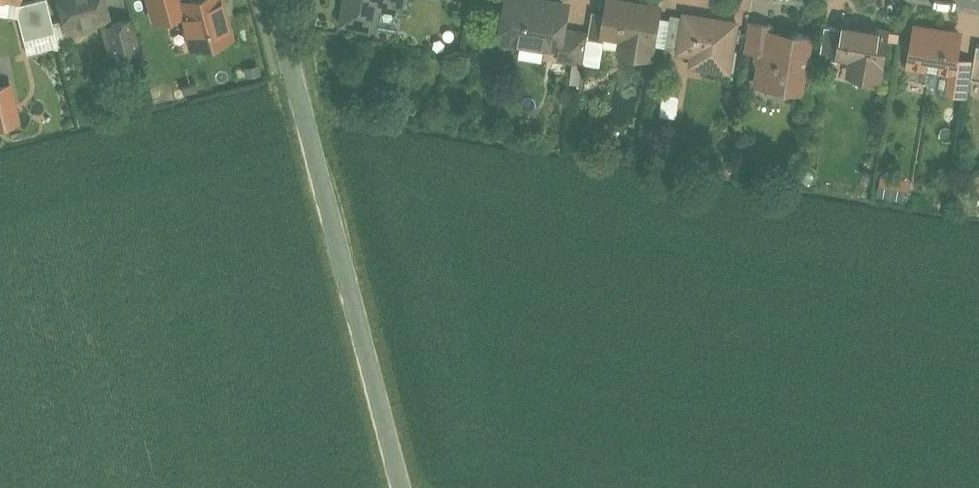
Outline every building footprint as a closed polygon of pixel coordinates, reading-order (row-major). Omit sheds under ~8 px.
[(17,5),(26,39),(57,31),(49,0),(37,0),(17,5)] [(68,27),(70,26),(77,30),(86,28),(90,21),(106,17),(107,17),(110,16),(106,0),(61,0),(68,27)] [(152,18),(184,10),(181,0),(147,0),(152,18)] [(187,14),(182,15),(190,48),(234,36),(224,0),(183,0),(187,14)] [(344,22),(377,27),(381,5),(403,9),(404,0),(347,0),(344,22)] [(502,38),(562,47),(566,28),(569,10),(552,7),(553,0),(508,0),(502,38)] [(627,0),(608,0),(606,11),(603,33),(605,33),(630,37),(628,51),(651,55),(659,5),(627,0)] [(606,11),(594,9),(589,38),(604,40),(605,33),(603,33),(606,11)] [(686,15),(672,13),(667,46),(681,48),(686,15)] [(722,22),(708,20),(708,18),(686,14),(681,48),(681,51),(694,53),(693,64),(729,70),(736,23),(722,20),(722,22)] [(134,18),(109,24),(107,17),(106,17),(108,25),(105,26),(114,60),(142,53),(134,18)] [(776,24),(750,20),(746,49),(761,52),(764,31),(774,33),(776,24)] [(889,32),(845,25),(844,29),(839,58),(841,58),(858,60),(855,77),(881,81),(889,32)] [(844,29),(827,26),(821,59),(841,62),(841,58),(839,58),(844,29)] [(590,32),(566,28),(562,47),(560,57),(585,61),(590,32)] [(959,37),(916,30),(913,48),(907,53),(912,58),(910,68),(927,71),(926,75),(939,77),(940,73),(950,75),(958,76),(960,61),(961,59),(957,54),(959,37)] [(793,38),(784,37),(782,34),(774,33),(764,31),(761,52),(759,60),(761,63),(758,81),(771,83),(770,87),(773,91),(780,92),(783,90),(783,88),(803,92),(813,35),(797,32),(793,35),(793,38)] [(958,76),(950,75),(947,95),(969,99),(971,83),(974,63),(960,61),(958,76)] [(0,84),(0,125),(21,120),(11,81),(0,84)] [(679,116),(683,96),(667,93),(664,114),(679,116)] [(909,205),(916,181),(887,173),(880,196),(909,205)]
